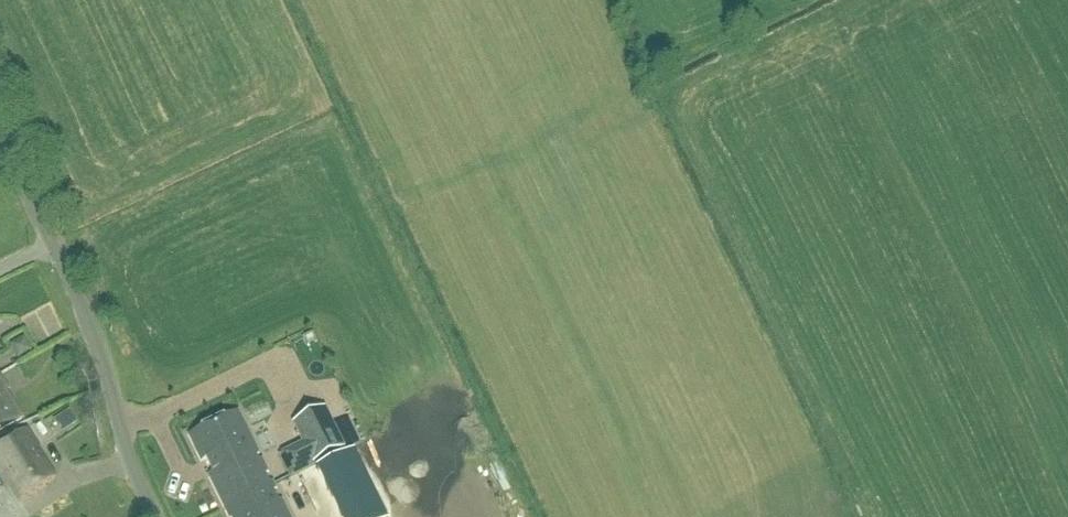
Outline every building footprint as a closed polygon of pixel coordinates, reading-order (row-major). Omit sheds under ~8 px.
[(22,421),(5,393),(8,391),(0,377),(0,435),(22,421)] [(315,465),(345,451),(325,410),(295,425),(304,445),(306,448),(294,454),(303,473),(314,468),(316,467),(315,465)] [(254,450),(236,414),(189,437),(201,461),(207,458),(213,471),(207,474),(226,510),(274,487),(272,482),(269,483),(265,476),(268,474),(261,461),(258,461),(256,458),(259,456),(255,449),(254,450)] [(38,454),(40,453),(27,433),(0,450),(0,473),(19,502),(55,480),(38,454)] [(314,468),(338,516),(379,516),(347,451),(316,467),(314,468)] [(281,502),(278,503),(274,493),(276,492),(274,487),(226,510),(229,516),(289,516),(281,502)]
